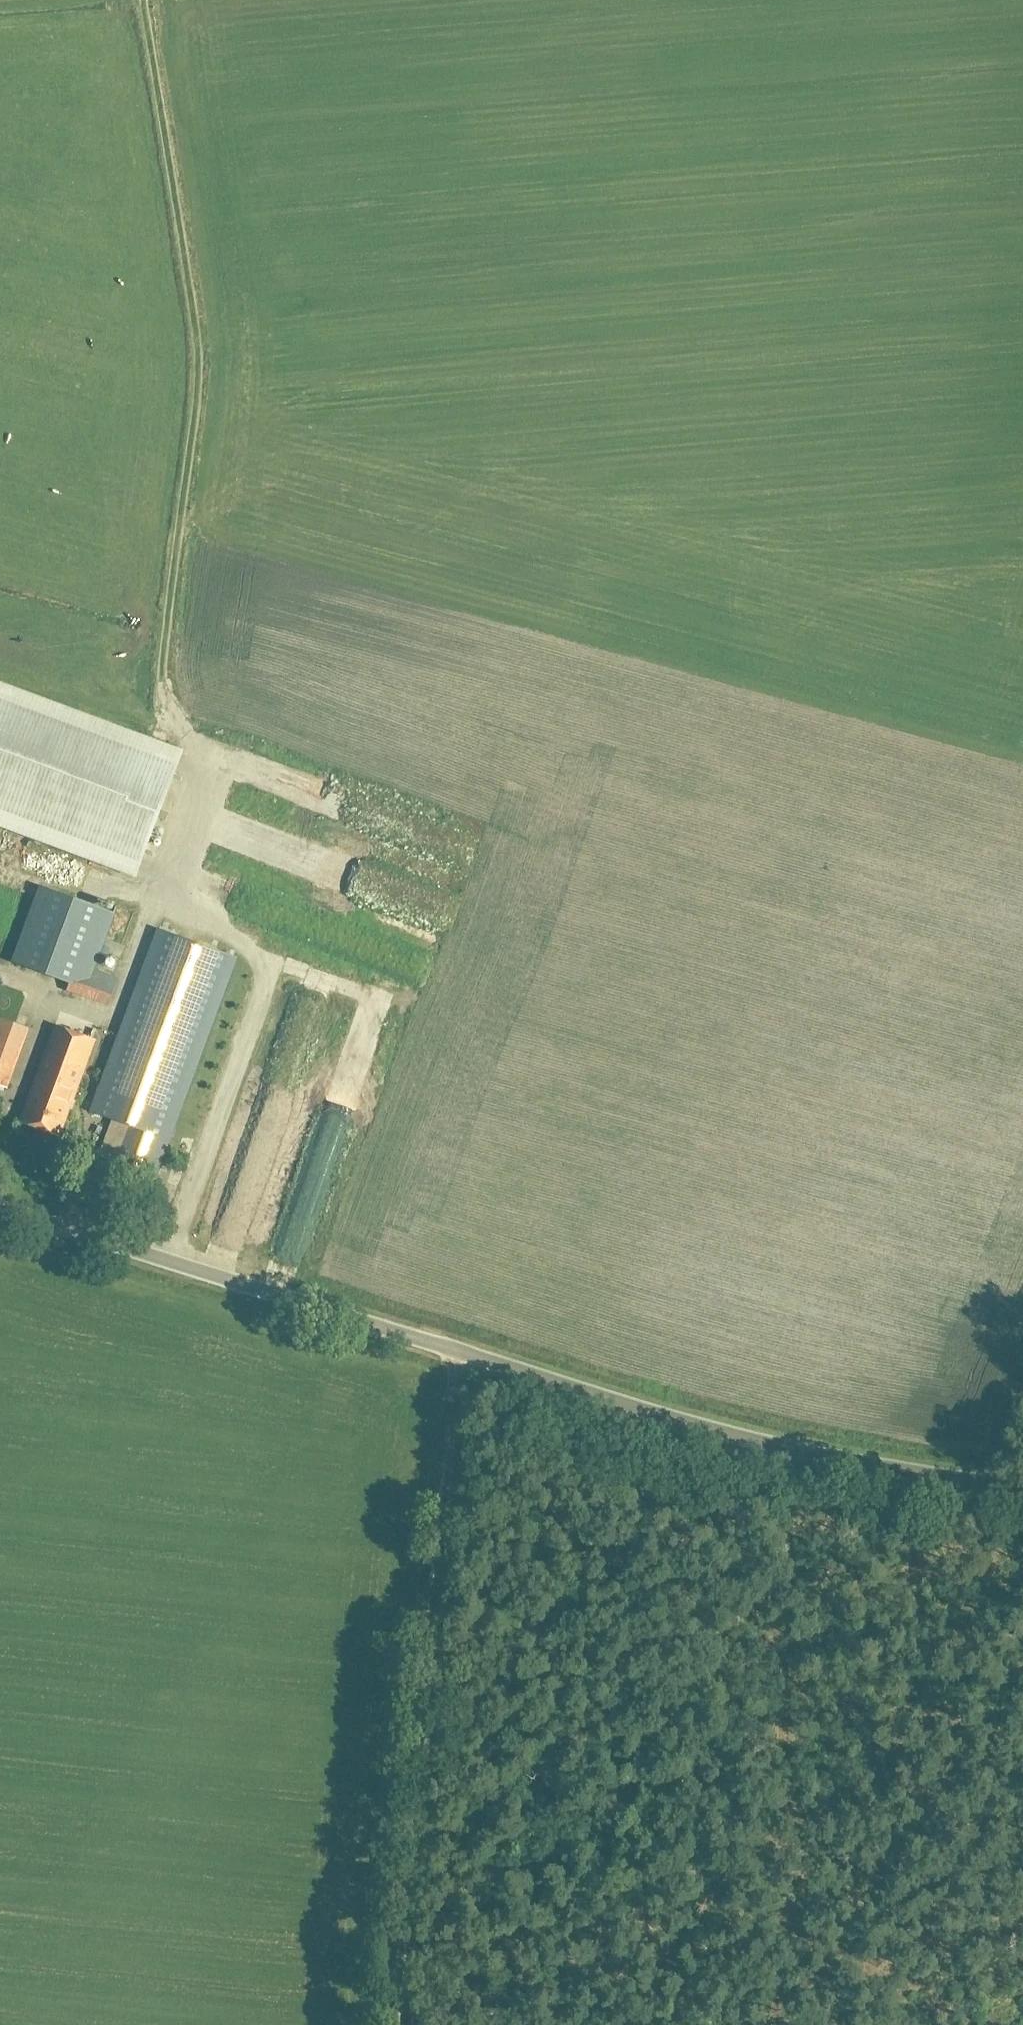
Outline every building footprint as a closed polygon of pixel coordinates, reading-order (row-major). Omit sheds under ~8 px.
[(134,874),(179,752),(0,686),(0,824),(134,874)] [(11,965),(12,961),(69,982),(67,989),(109,1004),(118,978),(94,969),(101,949),(120,956),(124,945),(105,938),(115,912),(41,885),(20,943),(0,936),(0,961),(11,965)] [(129,1124),(115,1162),(156,1177),(237,958),(159,930),(120,1036),(92,1110),(129,1124)] [(5,1087),(27,1027),(16,1022),(27,993),(0,983),(0,1085),(5,1087)] [(29,1096),(20,1121),(60,1135),(61,1132),(65,1133),(69,1121),(66,1119),(96,1039),(92,1038),(56,1024),(29,1096)]
